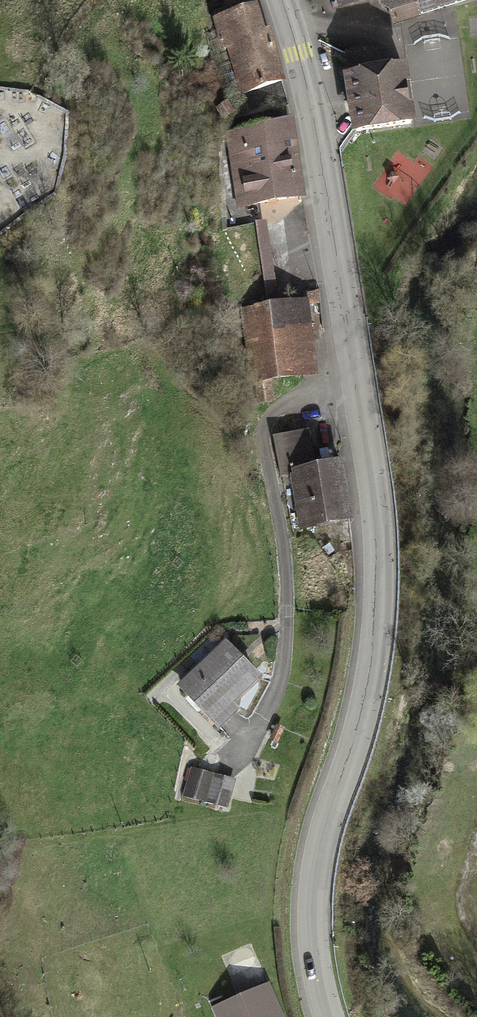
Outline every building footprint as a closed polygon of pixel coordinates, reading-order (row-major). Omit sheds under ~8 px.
[(338,8),(363,0),(335,0),(338,8)] [(380,5),(389,10),(393,24),(465,0),(378,0),(380,5)] [(258,1),(212,16),(239,97),(243,95),(249,113),(286,101),(279,80),(283,78),(258,1)] [(406,61),(342,69),(350,131),(414,123),(406,61)] [(227,99),(215,107),(223,118),(235,110),(227,99)] [(305,196),(292,119),(223,130),(237,208),(305,196)] [(309,297),(240,307),(249,378),(255,378),(271,377),(317,374),(309,297)] [(257,403),(273,401),(271,377),(255,378),(257,403)] [(316,470),(308,428),(273,435),(281,477),(316,470)] [(343,457),(288,469),(300,529),(352,518),(343,457)] [(226,636),(174,685),(218,730),(240,709),(235,703),(263,676),(226,636)] [(236,779),(191,767),(183,795),(228,808),(236,779)] [(210,1007),(214,1016),(284,1016),(269,982),(210,1007)]
